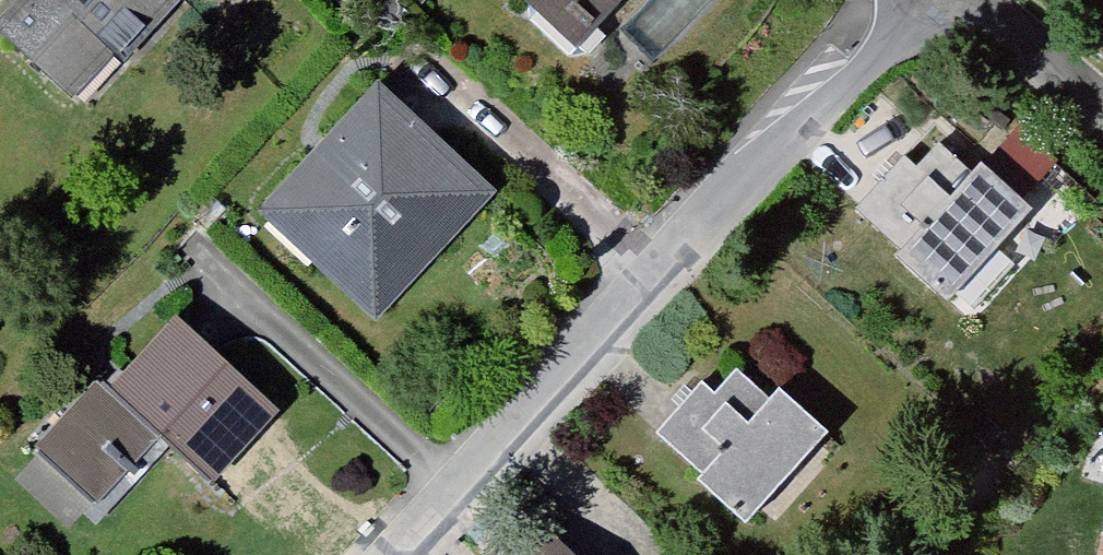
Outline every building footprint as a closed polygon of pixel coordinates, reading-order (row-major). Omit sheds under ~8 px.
[(0,9),(0,42),(67,109),(173,5),(168,0),(9,0),(0,9)] [(173,5),(223,51),(267,4),(262,0),(178,0),(173,5)] [(571,49),(619,0),(520,0),(571,49)] [(374,86),(251,212),(370,328),(493,201),(374,86)] [(882,273),(945,322),(1062,173),(1013,134),(972,186),(935,157),(918,179),(893,160),(850,215),(898,252),(882,273)] [(23,459),(85,512),(154,433),(209,480),(268,412),(177,332),(122,396),(97,374),(23,459)] [(694,386),(643,442),(745,532),(829,438),(771,387),(760,399),(735,377),(712,402),(694,386)] [(524,554),(569,554),(544,533),(524,554)]
